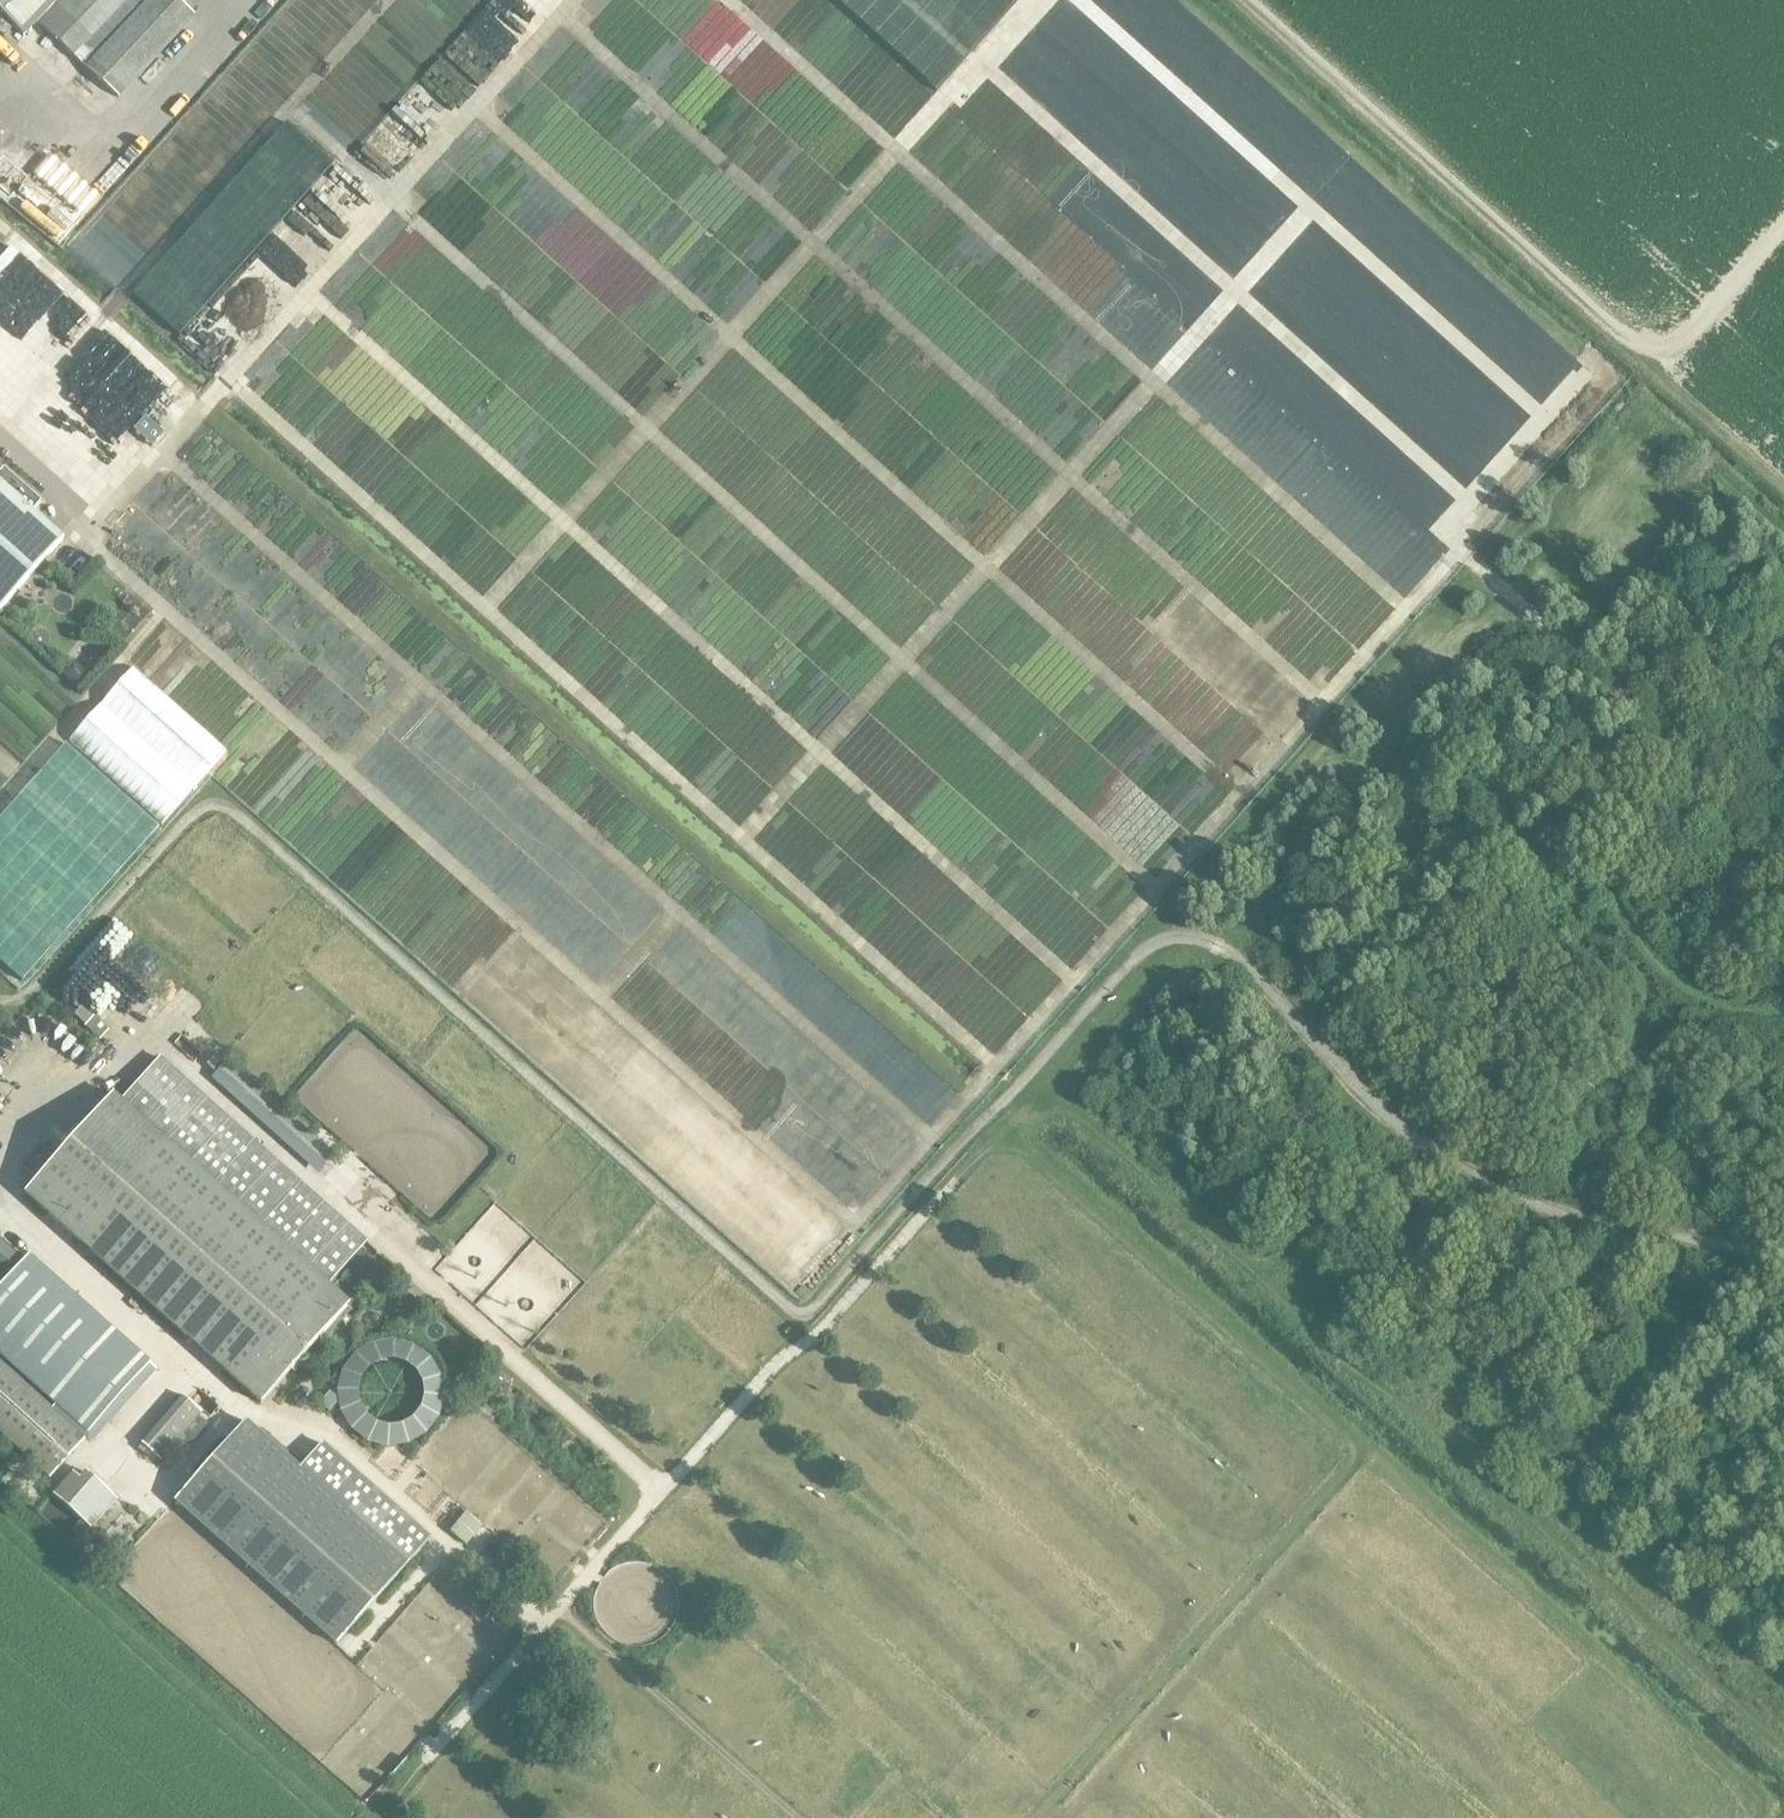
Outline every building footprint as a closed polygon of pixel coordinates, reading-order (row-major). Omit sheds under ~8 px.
[(8,21),(24,37),(37,23),(41,26),(43,24),(82,62),(81,63),(118,98),(195,17),(177,0),(0,0),(0,13),(8,21)] [(396,107),(430,138),(452,113),(418,82),(396,107)] [(63,539),(31,511),(40,502),(3,469),(0,472),(0,609),(63,539)] [(133,664),(68,738),(164,821),(228,747),(133,664)] [(113,1094),(26,1193),(263,1403),(351,1304),(328,1284),(366,1242),(158,1057),(120,1100),(113,1094)] [(20,1259),(0,1242),(0,1268),(7,1274),(20,1259)] [(88,1433),(150,1363),(28,1255),(0,1286),(0,1435),(49,1479),(86,1438),(88,1433)] [(449,1354),(353,1331),(338,1392),(326,1389),(322,1404),(342,1408),(338,1425),(427,1446),(449,1354)] [(203,1411),(185,1395),(144,1444),(162,1459),(203,1411)] [(301,1468),(247,1420),(177,1500),(339,1643),(432,1538),(323,1442),(301,1468)] [(86,1522),(111,1492),(88,1473),(82,1480),(75,1474),(56,1497),(86,1522)] [(467,1539),(481,1522),(466,1509),(452,1527),(467,1539)]
